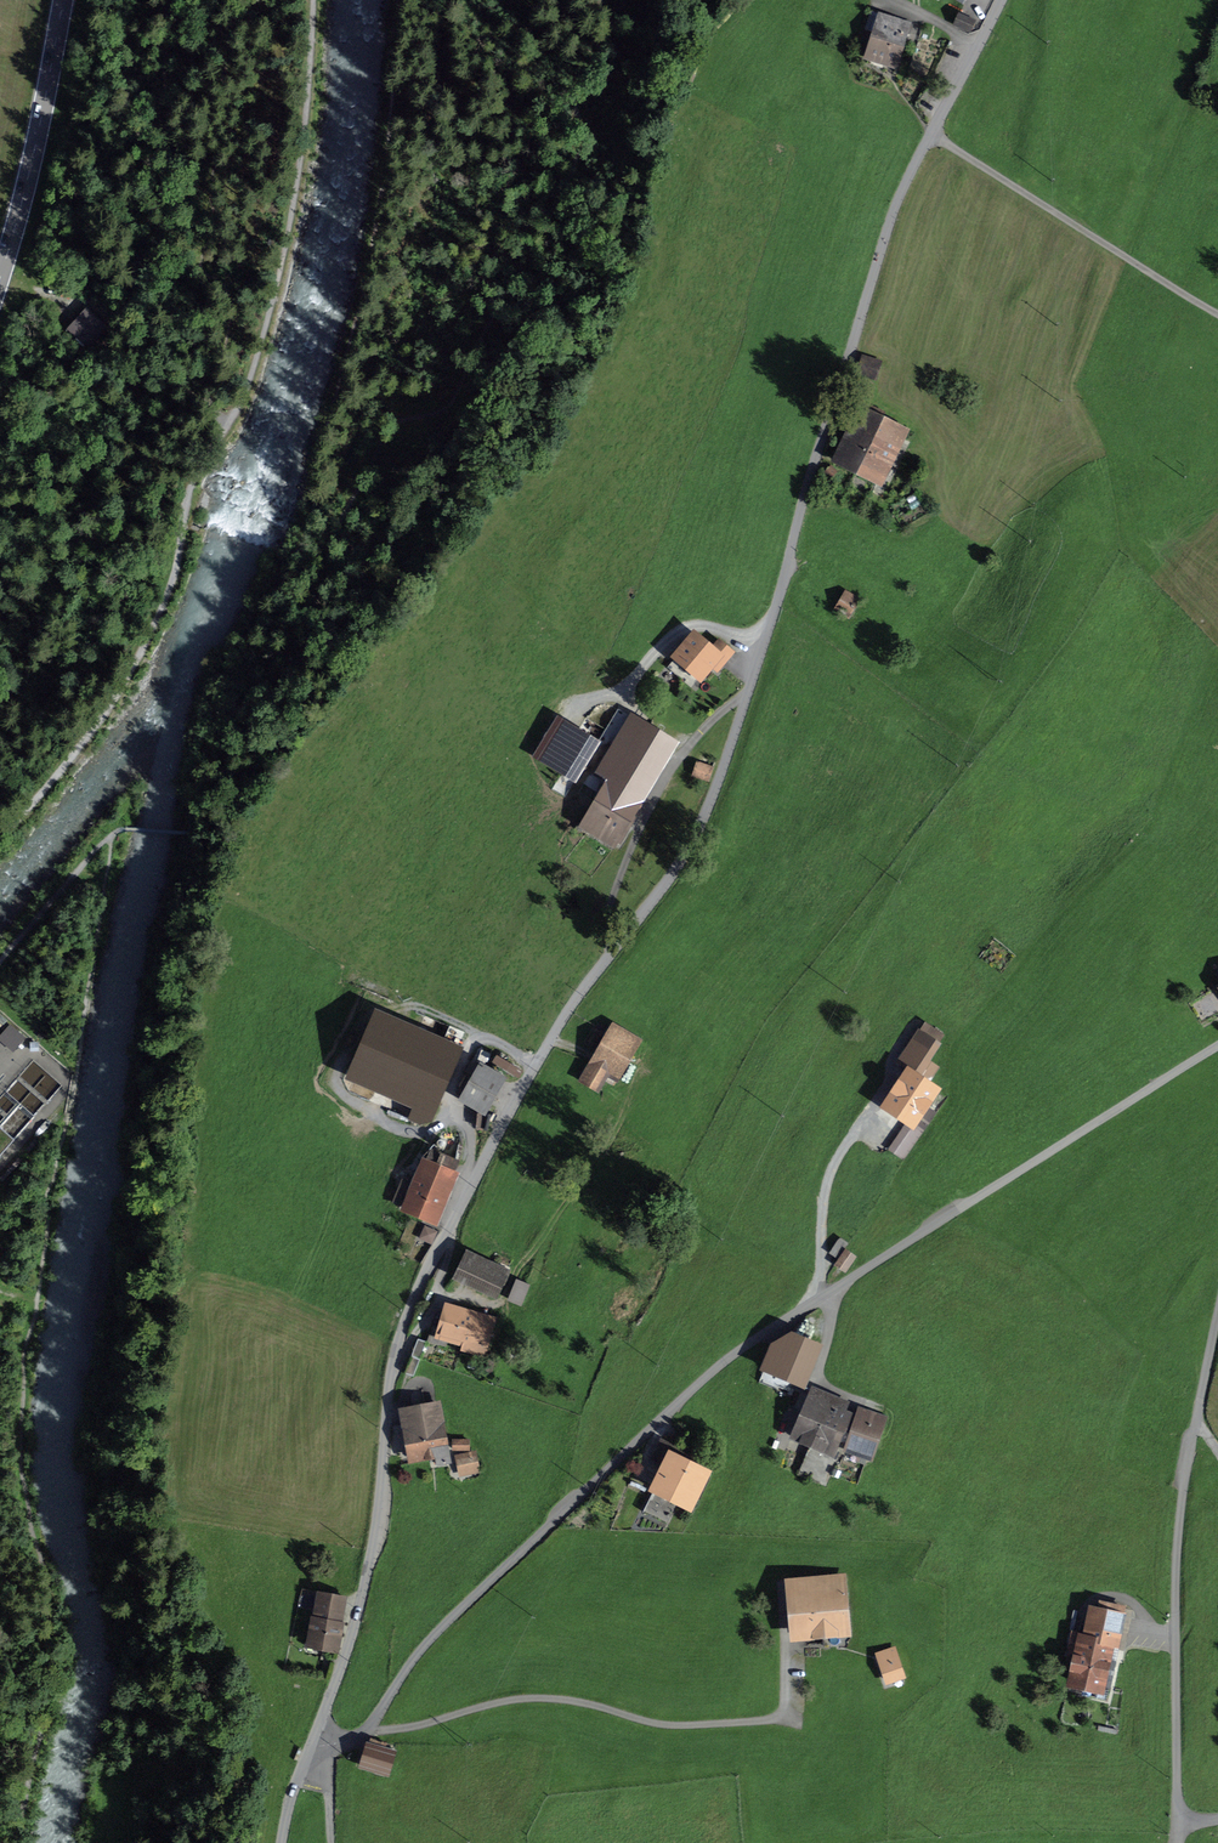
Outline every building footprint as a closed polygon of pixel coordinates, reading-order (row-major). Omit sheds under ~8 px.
[(883,65),(895,69),(909,23),(883,15),(870,54),(885,58),(883,65)] [(87,349),(108,328),(88,308),(67,330),(87,349)] [(880,363),(864,358),(859,373),(875,378),(880,363)] [(841,459),(860,468),(882,423),(879,422),(883,413),(869,406),(841,459)] [(890,427),(882,423),(860,468),(878,477),(898,436),(905,440),(909,431),(892,422),(890,427)] [(846,592),(835,610),(849,618),(860,600),(846,592)] [(711,665),(718,671),(733,653),(719,641),(711,650),(695,636),(678,656),(701,676),(711,665)] [(596,744),(571,729),(550,764),(575,779),(596,744)] [(614,840),(623,826),(628,829),(634,818),(629,815),(658,768),(632,753),(588,824),(614,840)] [(698,763),(694,776),(708,781),(713,768),(698,763)] [(349,1086),(414,1106),(409,1119),(437,1128),(464,1042),(372,1013),(349,1086)] [(14,1053),(27,1038),(11,1024),(0,1037),(0,1040),(14,1053)] [(637,1040),(615,1028),(584,1081),(598,1089),(603,1080),(611,1085),(637,1040)] [(495,1057),(492,1066),(521,1078),(524,1069),(495,1057)] [(481,1068),(463,1099),(484,1111),(502,1080),(481,1068)] [(913,1126),(927,1106),(929,1107),(938,1094),(916,1080),(918,1076),(912,1072),(888,1109),(913,1126)] [(431,1153),(414,1194),(400,1188),(394,1203),(433,1219),(456,1163),(431,1153)] [(432,1246),(439,1231),(426,1225),(419,1240),(432,1246)] [(840,1240),(831,1254),(838,1259),(847,1245),(840,1240)] [(847,1251),(837,1264),(845,1270),(855,1257),(847,1251)] [(457,1277),(496,1295),(507,1272),(468,1254),(457,1277)] [(522,1305),(529,1284),(517,1281),(510,1301),(522,1305)] [(450,1306),(440,1340),(463,1347),(462,1351),(482,1356),(484,1348),(488,1349),(490,1343),(486,1342),(491,1324),(496,1325),(498,1318),(492,1317),(492,1318),(450,1306)] [(774,1347),(764,1369),(803,1385),(819,1347),(793,1336),(774,1347)] [(418,1339),(412,1356),(420,1359),(426,1342),(418,1339)] [(414,1377),(420,1359),(412,1356),(405,1373),(414,1377)] [(798,1474),(827,1486),(842,1452),(836,1449),(849,1414),(840,1410),(844,1402),(816,1390),(796,1439),(810,1445),(798,1474)] [(436,1394),(402,1401),(413,1459),(435,1455),(437,1464),(449,1462),(436,1394)] [(869,1458),(883,1417),(862,1410),(848,1450),(869,1458)] [(469,1449),(469,1440),(454,1440),(454,1449),(469,1449)] [(666,1524),(679,1499),(690,1504),(709,1465),(661,1441),(653,1457),(667,1465),(643,1512),(666,1524)] [(460,1457),(463,1473),(476,1470),(472,1455),(460,1457)] [(841,1576),(793,1580),(798,1634),(846,1630),(841,1576)] [(320,1594),(311,1643),(328,1646),(327,1651),(334,1652),(344,1598),(320,1594)] [(1110,1687),(1115,1661),(1105,1659),(1108,1643),(1118,1645),(1124,1616),(1122,1616),(1124,1608),(1101,1603),(1099,1611),(1095,1610),(1089,1639),(1073,1635),(1069,1652),(1076,1653),(1070,1682),(1103,1689),(1104,1686),(1110,1687)] [(881,1658),(886,1667),(881,1669),(884,1676),(888,1674),(891,1680),(903,1675),(894,1653),(881,1658)] [(386,1744),(371,1739),(364,1765),(387,1772),(392,1753),(384,1751),(386,1744)]
